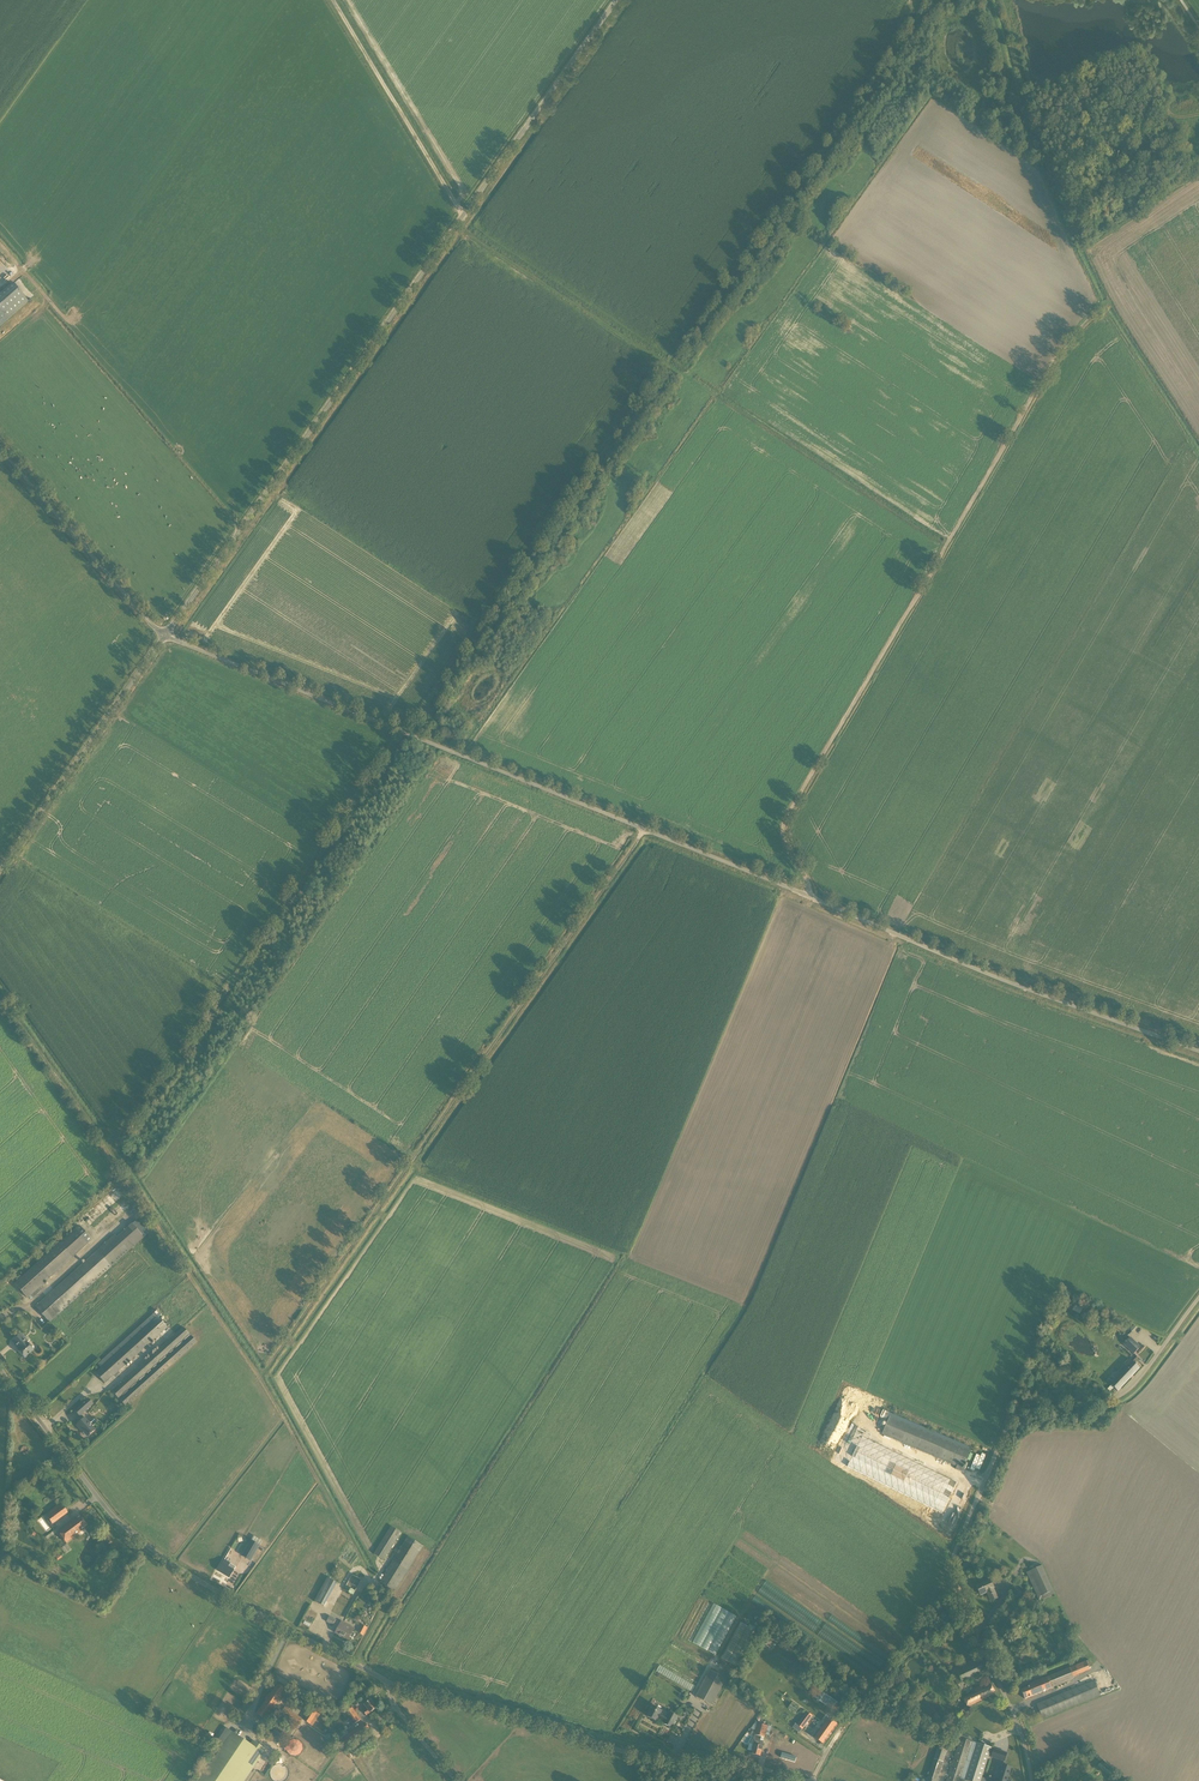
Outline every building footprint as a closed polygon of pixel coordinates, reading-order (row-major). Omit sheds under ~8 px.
[(28,302),(13,284),(0,295),(0,326),(28,302)] [(35,1307),(49,1323),(143,1237),(132,1224),(106,1247),(105,1244),(35,1307)] [(92,1240),(79,1226),(14,1284),(27,1298),(32,1294),(34,1297),(42,1290),(40,1287),(92,1240)] [(10,1276),(4,1282),(6,1284),(12,1278),(10,1276)] [(1096,1307),(1088,1302),(1079,1319),(1087,1323),(1096,1307)] [(1075,1304),(1072,1310),(1080,1314),(1083,1308),(1075,1304)] [(165,1325),(158,1317),(95,1373),(105,1384),(167,1328),(170,1325),(167,1322),(165,1325)] [(196,1342),(183,1328),(112,1392),(125,1407),(196,1342)] [(18,1351),(24,1358),(34,1350),(27,1342),(28,1341),(20,1333),(11,1341),(16,1345),(20,1349),(18,1351)] [(1140,1347),(1130,1337),(1123,1344),(1134,1354),(1140,1347)] [(1118,1392),(1140,1368),(1132,1361),(1124,1370),(1123,1368),(1118,1373),(1120,1374),(1110,1385),(1118,1392)] [(93,1404),(88,1399),(74,1411),(79,1416),(93,1404)] [(889,1417),(882,1434),(957,1466),(955,1469),(964,1473),(965,1470),(962,1468),(970,1451),(889,1417)] [(95,1430),(84,1418),(76,1426),(80,1430),(81,1430),(87,1437),(95,1430)] [(862,1437),(847,1467),(930,1508),(928,1513),(939,1519),(942,1513),(956,1483),(862,1437)] [(57,1509),(62,1516),(67,1513),(62,1505),(57,1509)] [(50,1514),(46,1517),(48,1519),(52,1524),(56,1521),(51,1514),(50,1514)] [(78,1519),(77,1518),(57,1532),(65,1542),(87,1525),(81,1517),(78,1519)] [(384,1561),(401,1533),(391,1526),(374,1554),(384,1561)] [(423,1546),(408,1537),(380,1583),(394,1592),(423,1546)] [(251,1561),(260,1545),(252,1541),(242,1556),(251,1561)] [(67,1544),(62,1548),(66,1554),(71,1550),(67,1544)] [(236,1567),(224,1560),(218,1571),(230,1578),(236,1567)] [(1050,1596),(1054,1594),(1042,1566),(1027,1573),(1031,1581),(1034,1580),(1041,1596),(1049,1593),(1050,1596)] [(353,1595),(362,1580),(352,1575),(332,1611),(342,1617),(354,1595),(353,1595)] [(314,1602),(324,1607),(337,1583),(328,1578),(314,1602)] [(986,1592),(993,1588),(994,1588),(990,1580),(976,1586),(980,1594),(986,1591),(986,1592)] [(998,1598),(993,1588),(986,1592),(991,1601),(998,1598)] [(336,1620),(329,1617),(326,1622),(333,1625),(336,1620)] [(341,1622),(335,1633),(348,1640),(350,1637),(353,1638),(355,1634),(352,1633),(355,1628),(341,1622)] [(756,1631),(740,1622),(721,1658),(736,1667),(756,1631)] [(1025,1647),(1027,1646),(1027,1647),(1032,1646),(1030,1639),(1025,1641),(1026,1643),(1024,1643),(1025,1647)] [(950,1671),(957,1685),(984,1672),(978,1657),(950,1671)] [(1029,1685),(1029,1687),(1021,1690),(1024,1699),(1073,1679),(1072,1676),(1089,1669),(1086,1661),(1029,1685)] [(810,1671),(804,1666),(796,1678),(802,1682),(810,1671)] [(701,1700),(706,1703),(712,1706),(726,1679),(710,1670),(696,1697),(701,1700)] [(1100,1695),(1094,1681),(1036,1705),(1042,1719),(1100,1695)] [(274,1707),(286,1691),(278,1685),(271,1695),(269,1694),(266,1699),(267,1700),(257,1714),(265,1719),(270,1712),(272,1713),(276,1708),(274,1707)] [(973,1689),(975,1693),(963,1699),(967,1707),(995,1693),(991,1685),(983,1689),(981,1685),(973,1689)] [(819,1690),(814,1697),(832,1710),(838,1702),(819,1690)] [(377,1708),(371,1700),(365,1705),(367,1709),(364,1712),(366,1715),(377,1708)] [(303,1720),(312,1726),(324,1708),(315,1702),(303,1720)] [(660,1713),(662,1711),(652,1706),(649,1712),(650,1712),(647,1717),(653,1720),(654,1719),(656,1720),(655,1721),(656,1722),(658,1719),(664,1722),(664,1724),(671,1728),(678,1717),(670,1713),(667,1717),(660,1713)] [(285,1708),(281,1714),(298,1725),(303,1719),(285,1708)] [(345,1714),(353,1725),(360,1720),(352,1708),(345,1714)] [(802,1729),(807,1723),(809,1725),(812,1722),(809,1720),(812,1716),(807,1712),(797,1725),(802,1729)] [(826,1722),(815,1738),(823,1744),(837,1724),(826,1716),(823,1720),(826,1722)] [(771,1727),(758,1723),(755,1722),(751,1729),(755,1730),(754,1740),(755,1740),(752,1749),(753,1750),(752,1754),(760,1756),(764,1742),(760,1741),(761,1737),(764,1737),(765,1735),(769,1736),(771,1727)] [(337,1737),(346,1731),(342,1724),(333,1730),(337,1737)] [(364,1724),(340,1741),(344,1747),(368,1729),(364,1724)] [(266,1749),(253,1740),(250,1744),(232,1732),(199,1780),(245,1780),(266,1749)] [(972,1742),(960,1738),(947,1780),(959,1780),(960,1779),(972,1742)] [(295,1744),(296,1746),(294,1748),(298,1752),(304,1746),(298,1741),(295,1744)] [(991,1748),(972,1742),(960,1779),(966,1780),(980,1780),(991,1748)] [(938,1746),(927,1780),(937,1780),(948,1750),(938,1746)] [(991,1757),(1004,1761),(1006,1754),(994,1750),(991,1757)] [(784,1754),(783,1758),(797,1762),(798,1757),(784,1754)] [(997,1780),(1007,1780),(1011,1768),(1003,1765),(998,1780),(997,1780)]
